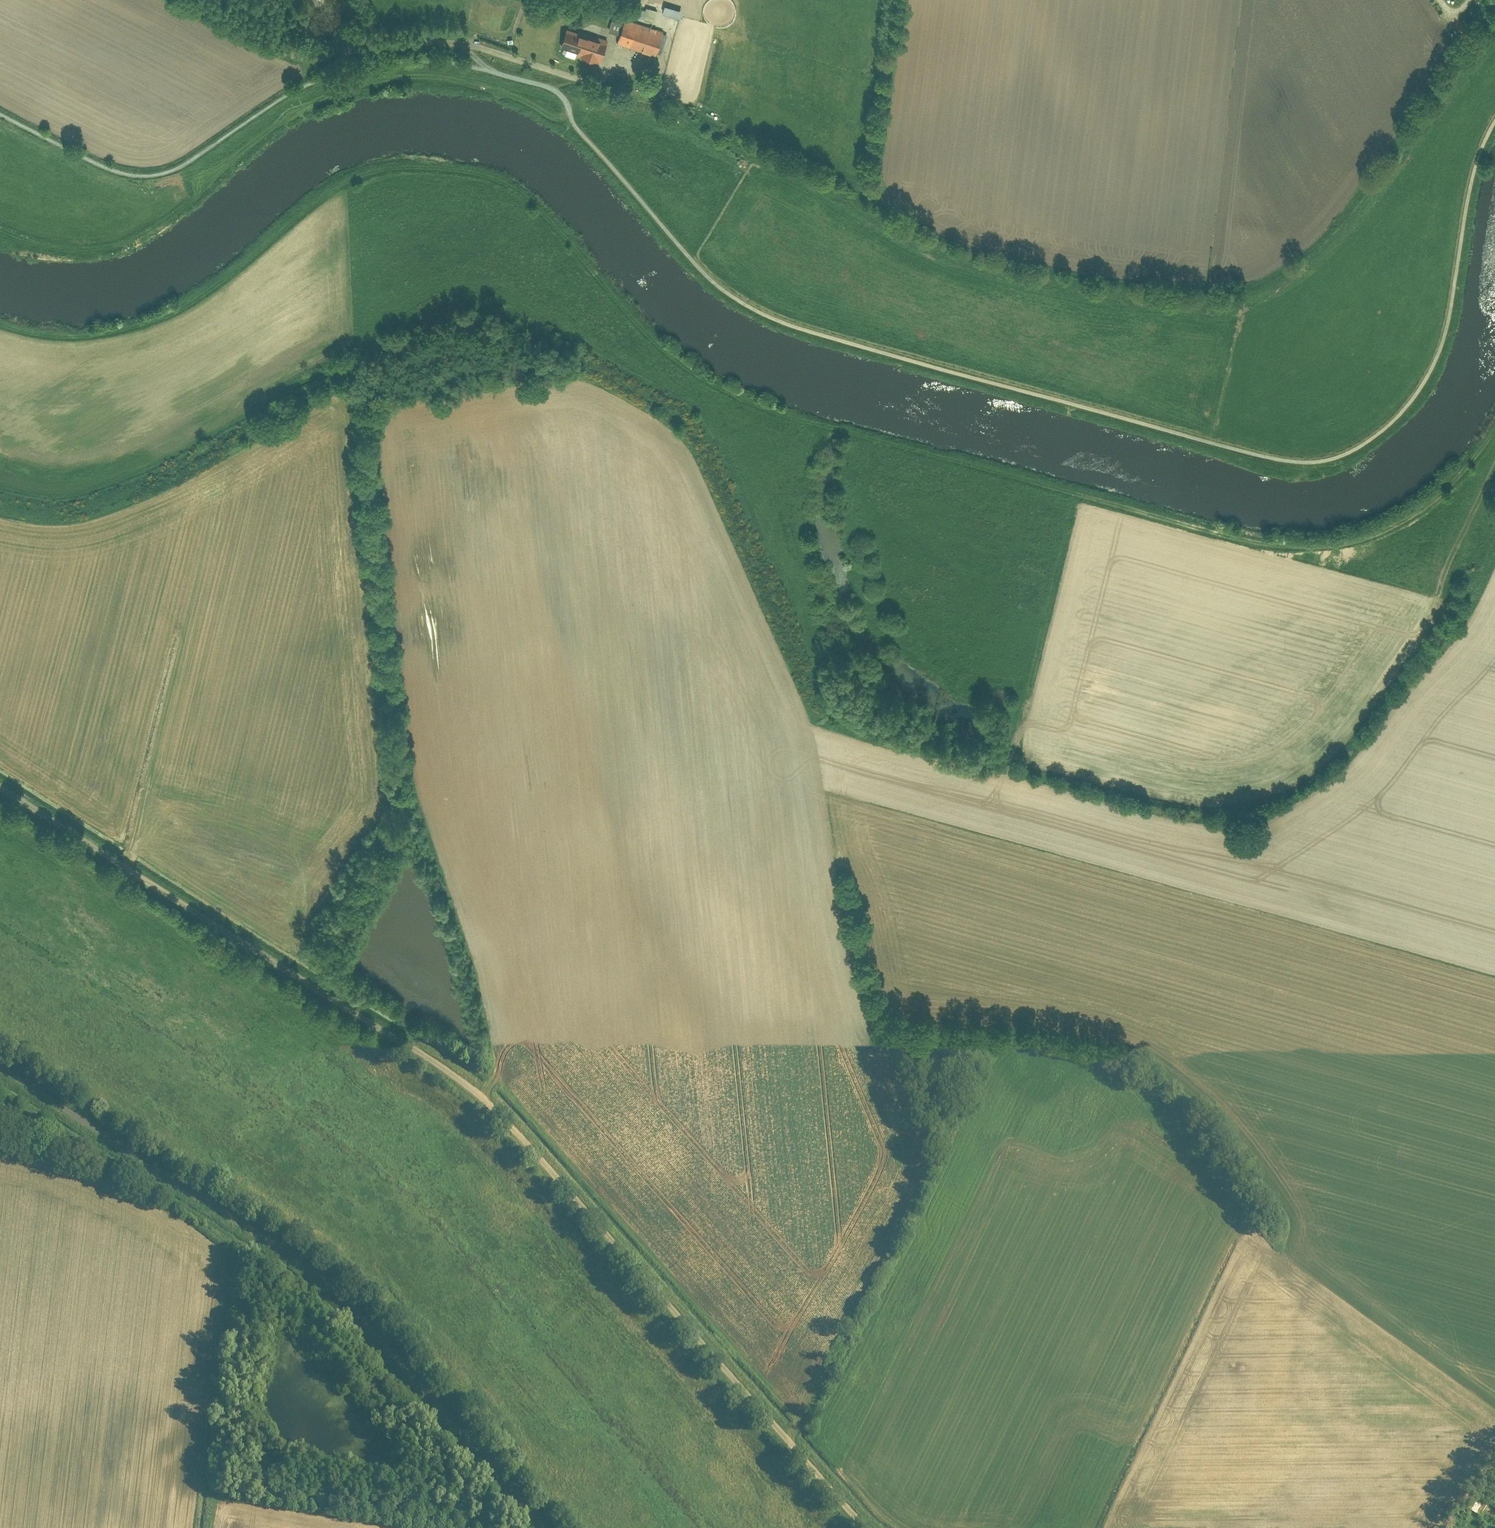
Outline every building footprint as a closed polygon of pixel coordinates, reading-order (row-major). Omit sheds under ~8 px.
[(635,5),(632,15),(656,22),(659,13),(635,5)] [(532,6),(529,14),(543,19),(546,11),(532,6)] [(665,32),(622,19),(615,41),(658,54),(665,32)] [(603,39),(564,29),(560,45),(599,56),(603,39)]
